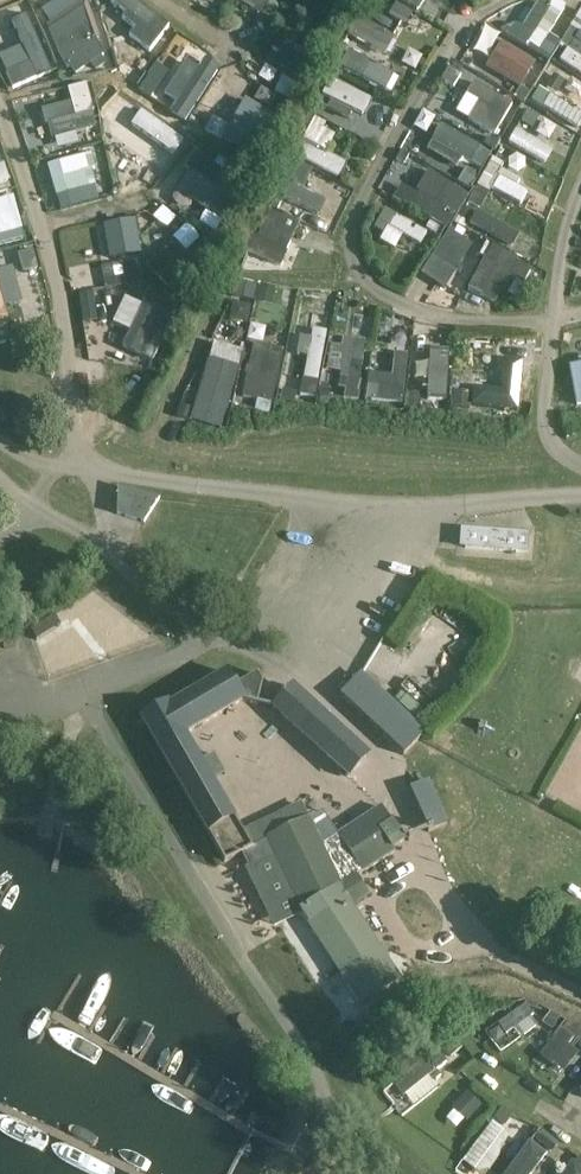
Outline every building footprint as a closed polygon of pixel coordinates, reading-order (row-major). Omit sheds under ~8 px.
[(155,30),(164,15),(140,0),(111,0),(110,2),(155,30)] [(269,0),(241,0),(261,12),(269,0)] [(388,13),(410,24),(417,11),(395,0),(388,13)] [(0,69),(21,57),(36,81),(61,66),(22,1),(0,14),(0,35),(4,42),(0,44),(0,69)] [(570,25),(580,32),(580,7),(570,25)] [(367,21),(358,41),(386,53),(395,33),(367,21)] [(179,36),(147,95),(190,119),(222,59),(179,36)] [(284,37),(271,58),(294,72),(307,51),(284,37)] [(559,60),(580,73),(580,45),(572,39),(559,60)] [(528,67),(534,54),(506,41),(500,54),(528,67)] [(391,92),(400,76),(351,49),(342,64),(391,92)] [(323,97),(379,129),(391,109),(335,77),(323,97)] [(468,92),(502,114),(510,101),(475,80),(468,92)] [(87,81),(66,86),(70,100),(44,107),(54,145),(100,133),(87,81)] [(273,96),(287,107),(297,94),(282,84),(273,96)] [(522,101),(529,92),(520,86),(514,96),(522,101)] [(532,102),(580,125),(580,109),(538,89),(532,102)] [(225,123),(214,116),(207,129),(245,152),(270,112),(242,95),(225,123)] [(150,175),(179,133),(148,112),(120,155),(150,175)] [(315,119),(297,158),(340,177),(348,161),(327,152),(337,130),(315,119)] [(432,138),(480,169),(491,152),(443,121),(432,138)] [(545,164),(554,150),(518,127),(509,141),(545,164)] [(12,180),(0,146),(0,184),(12,180)] [(48,162),(57,195),(99,184),(90,151),(48,162)] [(400,151),(396,160),(404,164),(408,156),(400,151)] [(177,188),(214,208),(231,174),(195,155),(177,188)] [(428,169),(416,191),(403,183),(396,195),(449,224),(468,190),(428,169)] [(521,203),(531,187),(502,169),(492,186),(521,203)] [(328,197),(303,190),(306,178),(293,174),(286,201),(324,211),(328,197)] [(23,233),(18,198),(0,200),(0,236),(23,233)] [(269,208),(255,254),(286,263),(300,217),(269,208)] [(222,219),(206,209),(199,220),(215,230),(222,219)] [(501,238),(507,222),(472,210),(466,225),(501,238)] [(110,256),(140,253),(137,219),(106,222),(110,256)] [(438,226),(430,221),(425,228),(434,233),(438,226)] [(306,225),(300,242),(330,253),(336,235),(306,225)] [(447,226),(424,276),(450,288),(474,239),(447,226)] [(150,263),(172,287),(198,263),(177,239),(150,263)] [(469,291),(499,305),(512,279),(525,285),(535,265),(491,244),(469,291)] [(3,286),(15,284),(9,254),(0,256),(0,312),(8,310),(3,286)] [(243,280),(241,299),(275,303),(277,284),(243,280)] [(149,290),(143,302),(125,294),(112,322),(131,330),(124,347),(148,357),(173,300),(149,290)] [(97,322),(93,292),(79,294),(83,324),(97,322)] [(315,323),(304,377),(319,380),(330,326),(315,323)] [(105,346),(121,351),(129,330),(112,324),(105,346)] [(220,430),(244,349),(215,340),(190,421),(220,430)] [(446,395),(448,349),(431,349),(430,394),(446,395)] [(395,387),(397,351),(371,350),(370,386),(395,387)] [(473,403),(518,407),(523,358),(499,356),(498,375),(476,373),(473,403)] [(117,514),(144,522),(159,499),(118,487),(117,514)] [(528,553),(529,534),(466,530),(465,549),(528,553)] [(104,600),(55,643),(78,669),(127,626),(104,600)] [(300,912),(362,1005),(399,979),(351,905),(367,895),(355,876),(395,851),(393,848),(405,841),(382,807),(321,846),(301,805),(243,833),(186,735),(243,701),(257,705),(262,682),(258,674),(235,688),(226,673),(168,706),(166,704),(142,718),(224,862),(244,853),(251,869),(249,870),(276,924),(300,912)] [(339,696),(404,756),(425,733),(377,688),(369,697),(353,683),(339,696)] [(367,756),(292,688),(273,708),(349,777),(367,756)] [(410,788),(430,831),(448,824),(428,780),(410,788)] [(580,910),(571,905),(565,916),(575,921),(580,910)] [(525,1006),(486,1030),(498,1049),(537,1025),(525,1006)] [(550,1009),(543,1020),(556,1029),(563,1018),(550,1009)] [(580,1049),(580,1048),(560,1031),(542,1054),(563,1071),(580,1049)] [(440,1086),(431,1073),(444,1064),(435,1053),(385,1089),(403,1114),(440,1086)] [(466,1089),(453,1108),(471,1120),(484,1102),(466,1089)] [(492,1117),(511,1132),(521,1121),(502,1105),(492,1117)] [(513,1134),(490,1119),(463,1159),(486,1173),(487,1173),(513,1134)] [(536,1140),(551,1152),(558,1143),(543,1131),(536,1140)] [(508,1173),(533,1173),(546,1151),(528,1140),(508,1173)]
